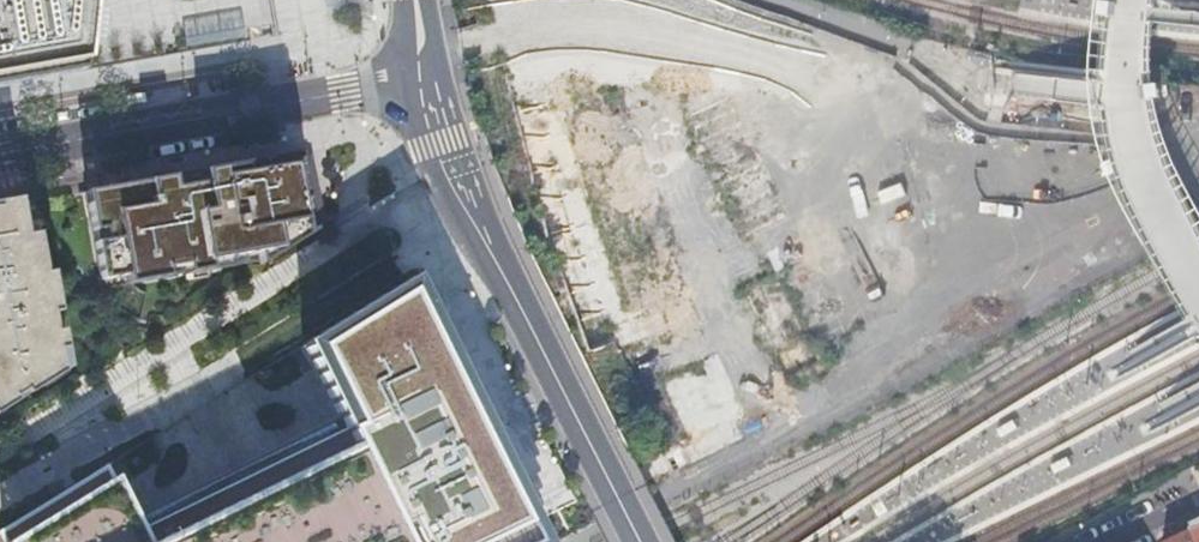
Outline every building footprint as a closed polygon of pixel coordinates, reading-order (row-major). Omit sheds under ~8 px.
[(82,69),(88,0),(0,0),(0,84),(82,69)] [(98,188),(85,191),(105,287),(144,280),(142,271),(178,265),(180,274),(204,270),(202,261),(250,253),(258,265),(313,230),(302,165),(299,153),(98,188)] [(9,397),(61,365),(37,232),(47,225),(31,200),(8,204),(0,205),(0,399),(9,397)] [(1016,256),(1029,290),(1136,249),(1123,214),(1016,256)] [(486,420),(417,274),(309,341),(319,362),(362,450),(328,467),(261,500),(174,541),(544,541),(486,420)] [(691,460),(755,432),(721,355),(664,379),(689,436),(682,439),(691,460)] [(123,481),(24,541),(153,541),(123,481)] [(1183,538),(1175,541),(1198,541),(1198,530),(1183,538)]
